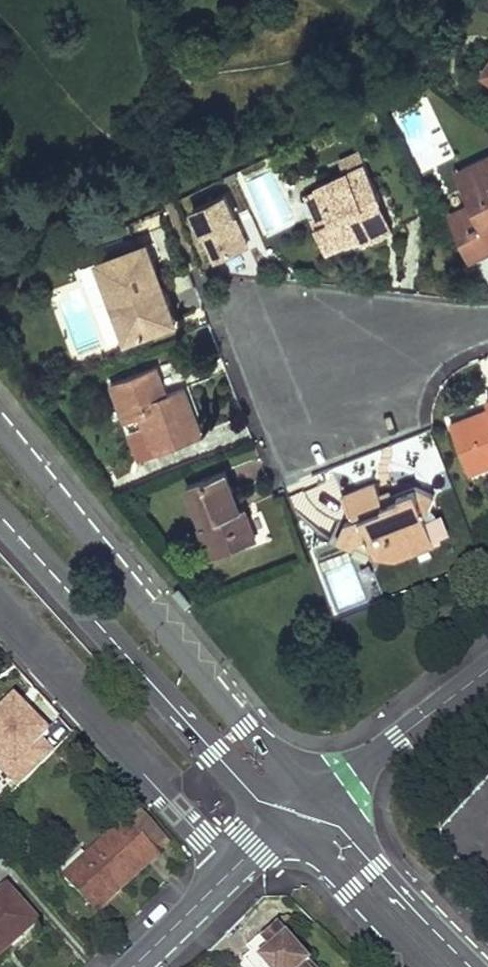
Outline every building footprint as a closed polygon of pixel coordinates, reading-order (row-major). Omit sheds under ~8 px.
[(359,150),(343,159),(348,170),(316,185),(318,188),(332,219),(321,224),(315,226),(326,251),(359,236),(361,241),(384,231),(368,197),(375,193),(378,192),(373,181),(378,178),(383,189),(386,188),(403,224),(418,217),(391,153),(366,165),(359,150)] [(461,170),(475,201),(483,218),(460,228),(472,253),(487,246),(487,158),(461,170)] [(318,188),(307,194),(321,224),(332,219),(318,188)] [(375,193),(368,197),(384,231),(391,227),(375,193)] [(226,194),(194,209),(217,257),(220,257),(249,243),(226,194)] [(475,201),(453,211),(460,228),(483,218),(475,201)] [(169,302),(145,240),(119,250),(127,270),(103,279),(125,338),(168,321),(161,305),(169,302)] [(119,250),(95,260),(103,279),(127,270),(119,250)] [(169,302),(161,305),(168,321),(176,318),(169,302)] [(157,364),(113,382),(127,417),(143,412),(157,450),(204,431),(186,384),(167,391),(157,364)] [(452,424),(467,462),(487,453),(487,415),(486,410),(452,424)] [(467,462),(471,470),(487,463),(487,453),(467,462)] [(225,468),(188,483),(205,524),(210,522),(223,552),(258,537),(245,506),(241,507),(238,509),(234,499),(237,498),(225,468)] [(375,481),(346,492),(355,516),(344,521),(336,538),(352,545),(355,541),(357,536),(368,532),(374,546),(392,540),(410,546),(411,550),(434,540),(424,511),(427,510),(435,493),(417,485),(391,496),(392,498),(383,501),(380,493),(375,481)] [(389,489),(380,493),(383,501),(392,498),(391,496),(389,489)] [(202,525),(215,555),(223,552),(210,522),(205,524),(202,525)] [(357,536),(355,541),(373,549),(377,553),(374,546),(368,532),(357,536)] [(374,546),(377,553),(397,556),(411,550),(410,546),(392,540),(374,546)] [(43,740),(52,731),(17,696),(0,712),(0,767),(19,786),(55,752),(43,740)] [(171,842),(135,802),(124,813),(159,853),(171,842)] [(120,888),(159,853),(124,813),(122,811),(108,824),(116,832),(65,878),(90,906),(115,882),(120,888)] [(120,888),(115,882),(90,906),(94,912),(120,888)] [(6,887),(0,893),(0,952),(7,945),(9,947),(36,922),(6,887)] [(277,932),(262,946),(270,955),(259,965),(260,966),(310,966),(277,932)]
